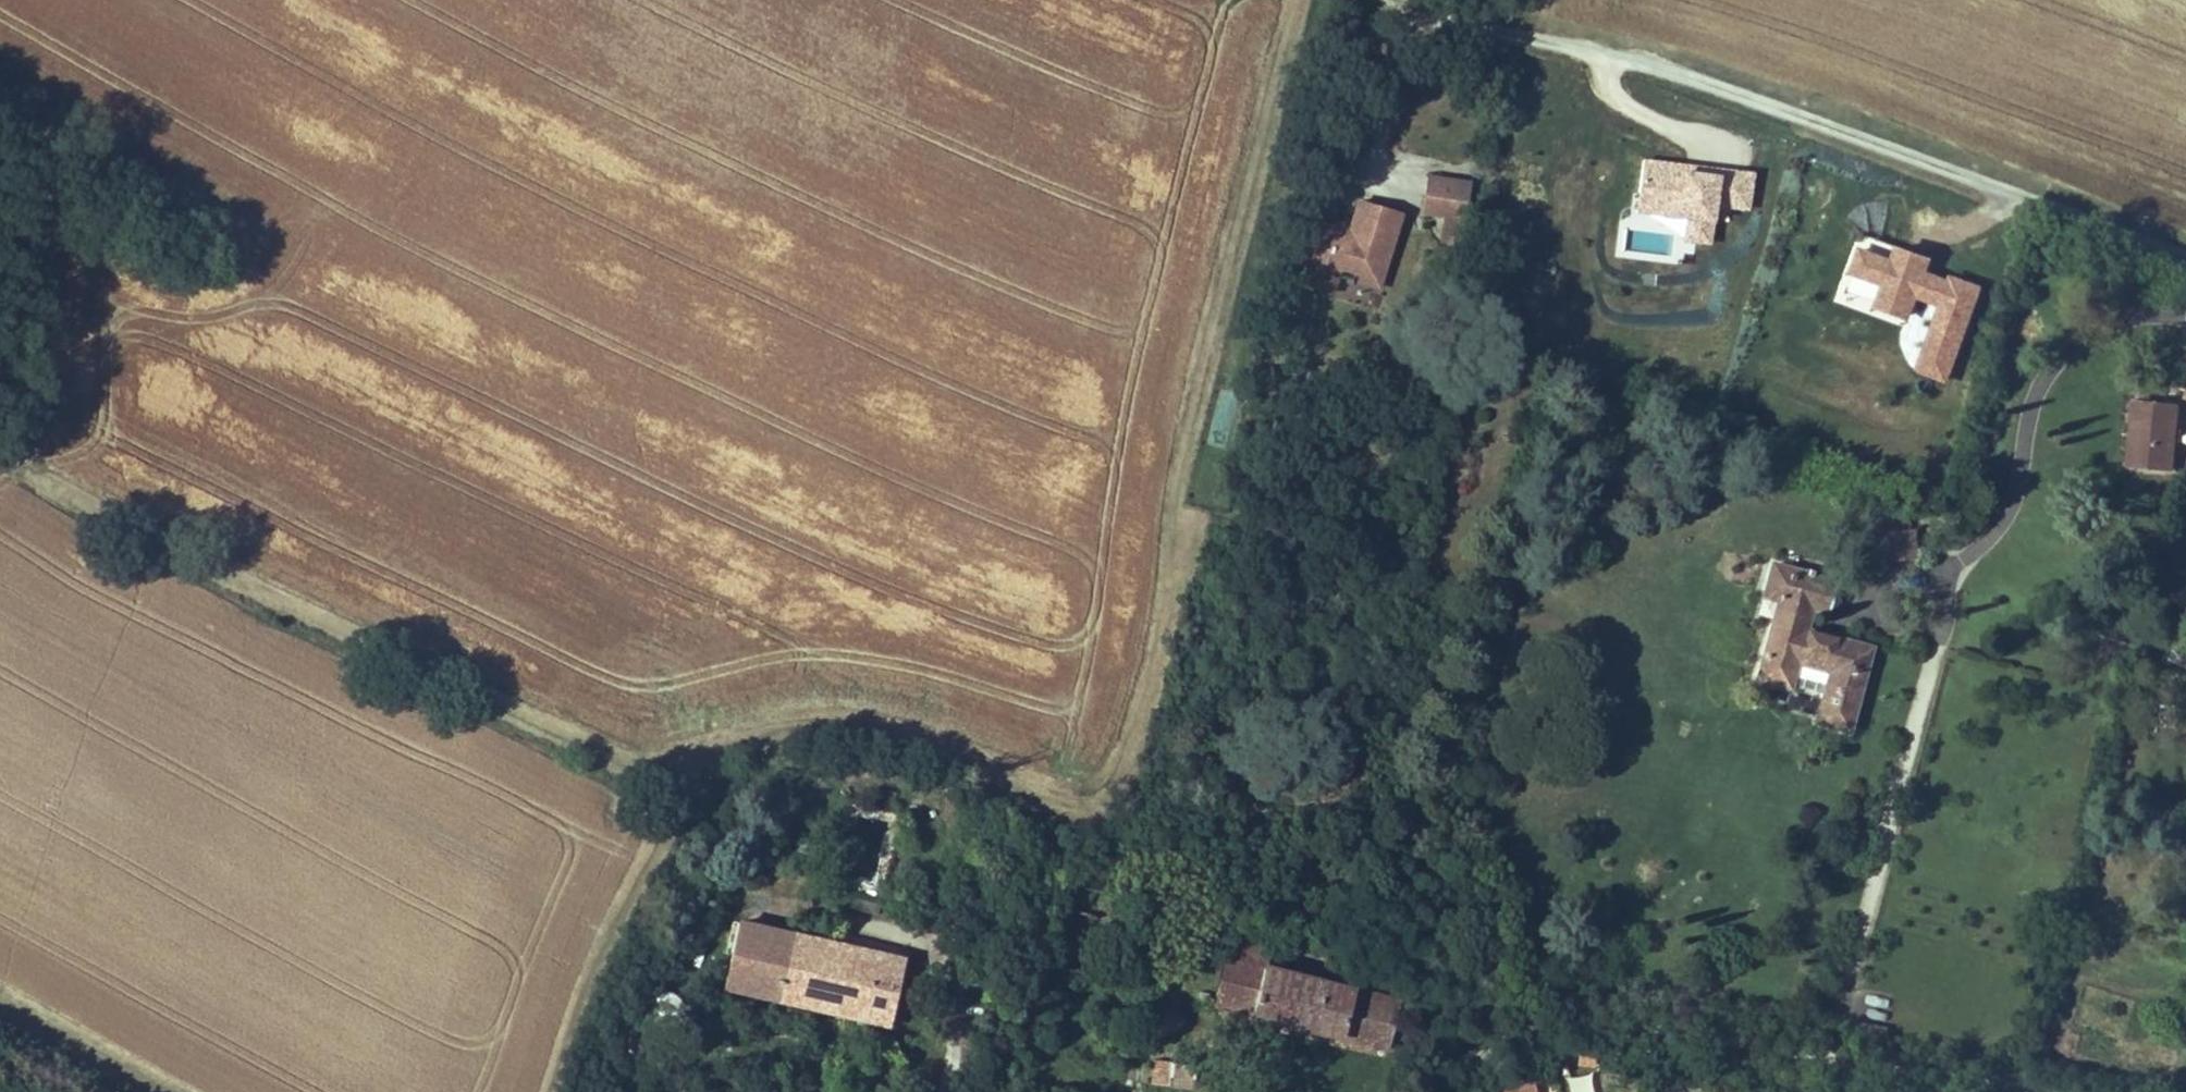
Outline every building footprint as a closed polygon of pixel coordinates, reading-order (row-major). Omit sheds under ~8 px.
[(1751,206),(1754,172),(1641,160),(1636,213),(1684,218),(1682,238),(1713,241),(1717,202),(1751,206)] [(1468,183),(1429,173),(1419,212),(1458,222),(1468,183)] [(1319,217),(1301,283),(1335,291),(1341,266),(1361,271),(1359,279),(1379,284),(1399,209),(1357,198),(1350,225),(1319,217)] [(1914,374),(1950,386),(1982,285),(1931,269),(1934,259),(1861,235),(1839,301),(1909,324),(1916,300),(1936,306),(1914,374)] [(2185,366),(2178,401),(2185,403),(2185,366)] [(2130,417),(2126,486),(2169,488),(2172,420),(2130,417)] [(1830,578),(1769,562),(1761,592),(1773,596),(1753,673),(1789,683),(1796,658),(1828,667),(1814,719),(1844,728),(1867,643),(1803,626),(1808,605),(1822,609),(1830,578)] [(909,953),(746,913),(728,986),(891,1027),(909,953)] [(1340,978),(1272,959),(1261,1003),(1330,1021),(1340,978)] [(1412,997),(1340,978),(1330,1021),(1402,1039),(1406,1029),(1412,997)] [(1168,1050),(1165,1073),(1190,1077),(1219,1082),(1221,1058),(1168,1050)] [(1487,1091),(1537,1091),(1534,1081),(1487,1091)]
